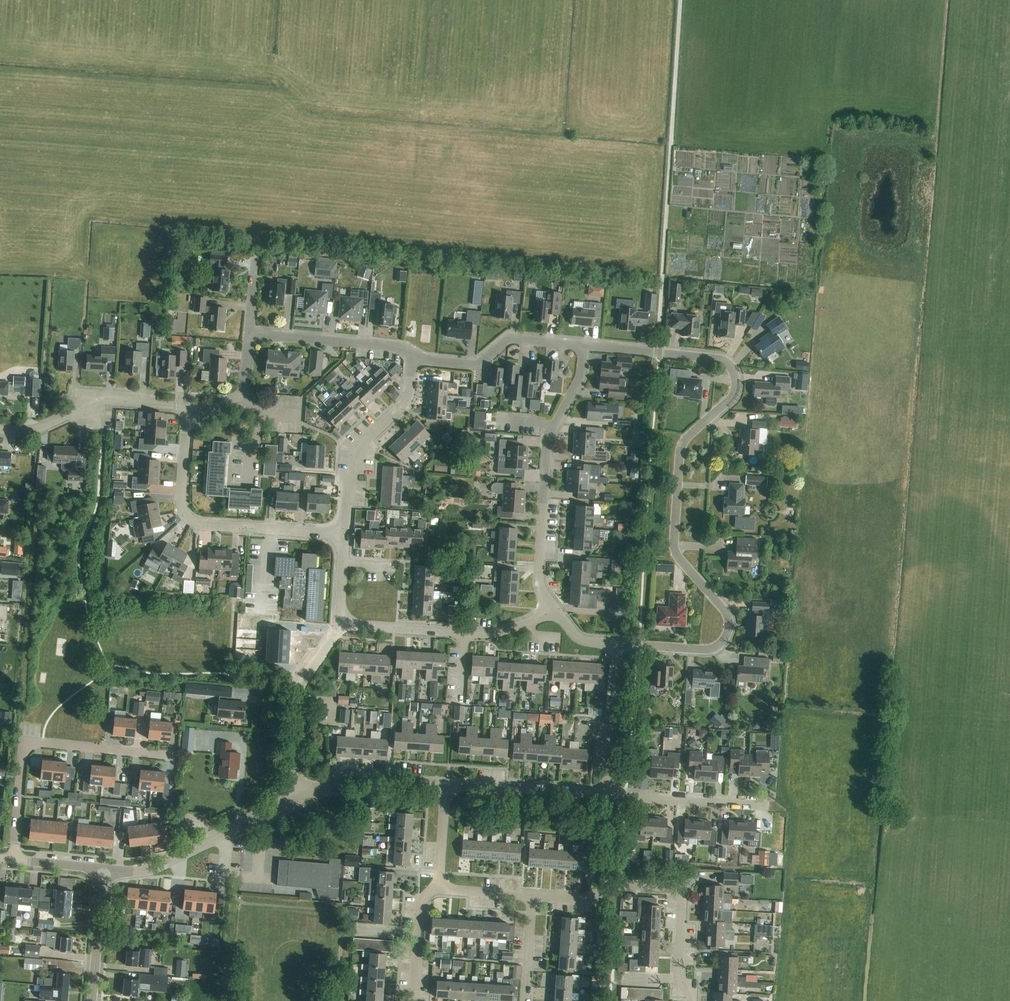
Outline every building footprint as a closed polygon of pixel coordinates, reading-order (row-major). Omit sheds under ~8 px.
[(211,251),(210,256),(209,264),(214,264),(213,270),(211,291),(227,293),(229,272),(221,271),(222,265),(225,265),(226,257),(224,257),(225,252),(211,251)] [(288,267),(296,268),(297,257),(289,256),(289,258),(288,258),(288,267)] [(328,276),(335,276),(337,263),(334,263),(334,261),(321,259),(321,261),(318,261),(317,268),(329,270),(328,276)] [(188,273),(188,265),(179,265),(179,273),(188,273)] [(361,267),(356,277),(368,281),(372,271),(361,267)] [(269,284),(267,305),(282,306),(283,294),(286,294),(294,295),(295,282),(278,280),(277,285),(269,284)] [(325,298),(331,299),(333,285),(322,284),(321,293),(306,292),(304,312),(324,314),(325,298)] [(669,303),(680,304),(682,285),(671,284),(669,303)] [(588,285),(587,296),(604,296),(604,286),(588,285)] [(749,295),(749,288),(738,287),(738,294),(749,295)] [(761,297),(762,290),(751,289),(750,297),(761,297)] [(358,291),(357,300),(341,299),(340,318),(360,320),(361,305),(367,306),(368,292),(358,291)] [(506,291),(505,297),(498,296),(495,318),(510,320),(512,304),(519,304),(521,293),(506,291)] [(370,293),(368,309),(376,310),(374,325),(390,326),(392,314),(393,306),(379,304),(380,294),(370,293)] [(473,293),(472,305),(480,306),(481,294),(473,293)] [(560,315),(562,294),(546,293),(545,302),(535,301),(533,322),(547,323),(548,315),(558,316),(558,315),(560,315)] [(656,295),(655,295),(646,294),(644,310),(654,311),(656,295)] [(218,331),(223,331),(225,309),(210,308),(205,308),(206,299),(195,298),(193,312),(204,313),(209,313),(208,330),(216,331),(216,332),(218,332),(218,331)] [(583,310),(573,309),(571,325),(584,326),(584,327),(592,327),(599,327),(600,318),(601,304),(583,302),(583,310)] [(729,313),(730,305),(716,303),(715,312),(720,312),(718,337),(733,338),(734,325),(743,326),(745,310),(734,308),(733,313),(729,313)] [(620,309),(618,330),(634,332),(634,326),(653,327),(654,312),(647,311),(647,314),(636,313),(636,310),(620,309)] [(471,325),(479,326),(480,312),(467,311),(466,323),(448,321),(447,337),(461,338),(461,339),(469,340),(471,325)] [(697,338),(699,317),(671,314),(670,328),(682,329),(681,336),(697,338)] [(759,351),(758,351),(763,359),(775,351),(777,354),(784,348),(775,336),(786,329),(778,317),(766,326),(771,332),(761,339),(762,341),(756,346),(759,351)] [(141,336),(150,337),(150,322),(141,322),(141,336)] [(114,341),(114,329),(103,328),(103,340),(114,341)] [(172,336),(171,343),(185,344),(185,336),(172,336)] [(74,350),(80,350),(81,339),(68,339),(67,352),(59,351),(58,371),(73,372),(74,352),(74,350)] [(199,348),(199,339),(192,339),(192,345),(191,345),(191,347),(192,347),(191,349),(196,349),(196,347),(199,348)] [(141,358),(148,358),(149,344),(136,343),(136,352),(125,352),(124,373),(140,374),(141,358)] [(107,361),(114,362),(115,348),(102,347),(101,357),(87,356),(86,371),(106,372),(107,361)] [(210,364),(209,372),(201,372),(201,381),(224,382),(226,360),(216,359),(217,351),(203,350),(202,363),(210,364)] [(266,360),(266,363),(267,363),(265,375),(298,378),(301,354),(268,351),(267,360),(266,360)] [(311,351),(308,375),(320,376),(323,352),(311,351)] [(161,357),(155,357),(154,369),(160,369),(160,378),(175,379),(175,367),(185,367),(186,352),(175,352),(175,357),(161,356),(161,357)] [(616,364),(601,363),(600,376),(618,378),(619,370),(630,371),(631,359),(617,357),(616,364)] [(357,364),(354,367),(360,374),(361,373),(365,369),(356,361),(355,362),(357,364)] [(543,373),(542,372),(541,379),(551,380),(549,393),(560,394),(562,379),(556,378),(558,363),(544,362),(544,366),(543,373)] [(390,364),(385,369),(393,376),(398,371),(390,364)] [(523,373),(521,396),(520,402),(522,402),(522,398),(533,399),(534,383),(541,383),(541,379),(542,372),(543,373),(544,366),(530,364),(529,373),(523,373)] [(365,369),(384,390),(393,382),(380,368),(374,373),(368,366),(365,369)] [(504,376),(502,376),(502,383),(512,384),(510,401),(516,401),(516,407),(520,408),(520,402),(521,396),(523,373),(522,372),(522,377),(517,376),(518,367),(505,366),(505,370),(504,376)] [(489,384),(483,383),(481,396),(492,397),(493,387),(501,387),(502,383),(502,376),(504,376),(505,370),(490,368),(489,384)] [(384,390),(365,369),(361,373),(367,379),(362,384),(375,399),(384,390)] [(688,371),(670,369),(669,386),(676,387),(675,396),(689,397),(689,398),(700,400),(702,387),(700,387),(701,380),(687,379),(688,371)] [(29,375),(29,380),(27,379),(26,396),(37,397),(38,380),(38,376),(38,375),(37,374),(37,373),(36,373),(36,372),(35,372),(34,371),(33,371),(32,371),(31,372),(30,373),(29,374),(29,375)] [(795,373),(795,389),(807,390),(807,373),(795,373)] [(25,387),(25,377),(13,376),(13,387),(25,387)] [(623,400),(625,380),(600,377),(599,390),(607,391),(607,398),(623,400)] [(754,383),(753,397),(766,398),(765,404),(767,406),(773,406),(775,404),(776,398),(778,398),(779,391),(788,391),(788,378),(775,377),(775,384),(754,383)] [(9,382),(0,382),(0,395),(8,396),(9,382)] [(428,382),(428,394),(447,396),(447,388),(456,389),(457,384),(428,382)] [(347,386),(344,383),(341,386),(347,393),(341,398),(354,412),(363,404),(347,386)] [(350,383),(347,386),(363,404),(366,407),(375,399),(362,384),(356,390),(350,383)] [(470,397),(470,390),(462,389),(461,397),(470,397)] [(637,393),(635,402),(644,404),(646,396),(637,393)] [(345,420),(326,400),(323,397),(321,394),(318,397),(323,403),(329,410),(323,415),(337,429),(345,420)] [(428,394),(427,407),(455,409),(455,404),(446,403),(447,396),(428,394)] [(354,412),(341,398),(336,403),(330,397),(329,397),(326,400),(345,420),(354,412)] [(480,400),(479,409),(488,410),(488,401),(480,400)] [(618,407),(588,404),(586,420),(613,422),(617,422),(617,421),(618,407)] [(793,416),(794,407),(782,406),(781,415),(793,416)] [(455,409),(427,407),(426,419),(445,420),(446,413),(455,413),(455,409)] [(145,432),(165,434),(166,422),(162,422),(162,414),(138,412),(138,426),(145,426),(145,432)] [(789,428),(790,419),(780,418),(780,427),(789,428)] [(752,421),(751,428),(765,429),(766,422),(752,421)] [(435,442),(416,422),(407,431),(421,445),(426,440),(432,445),(435,442)] [(474,422),(473,430),(485,431),(486,423),(474,422)] [(575,433),(574,444),(594,445),(594,439),(602,440),(603,429),(585,428),(585,433),(575,433)] [(741,445),(739,447),(739,451),(740,453),(740,454),(756,455),(757,454),(760,454),(762,453),(763,447),(761,445),(757,445),(758,431),(740,430),(739,441),(741,441),(741,445)] [(421,445),(407,431),(398,439),(417,459),(420,456),(415,450),(421,445)] [(144,440),(139,439),(138,450),(152,451),(152,445),(164,446),(165,434),(145,432),(144,440)] [(446,445),(452,439),(446,433),(440,439),(446,445)] [(496,434),(484,434),(484,442),(496,442),(496,434)] [(280,439),(279,452),(286,452),(287,439),(280,439)] [(417,459),(398,439),(389,448),(402,462),(408,457),(413,463),(417,459)] [(498,457),(506,457),(526,459),(527,447),(516,447),(517,441),(499,440),(498,457)] [(250,507),(261,508),(262,490),(251,489),(250,492),(223,491),(226,454),(230,454),(230,443),(213,442),(212,452),(208,452),(205,496),(228,497),(228,509),(250,510),(250,507)] [(574,444),(573,455),(584,456),(583,462),(603,463),(606,462),(608,460),(609,458),(608,455),(606,453),(603,452),(593,451),(594,445),(574,444)] [(276,465),(276,457),(277,446),(265,445),(263,476),(275,477),(275,471),(276,465)] [(324,458),(324,447),(307,446),(306,453),(293,452),(293,456),(299,456),(324,458)] [(54,447),(54,449),(51,449),(48,452),(47,460),(53,461),(53,463),(61,463),(61,468),(64,471),(68,471),(68,481),(82,482),(83,471),(75,471),(75,465),(76,465),(77,448),(67,447),(67,448),(54,447)] [(631,458),(627,458),(626,464),(638,464),(639,451),(631,451),(631,458)] [(10,467),(11,453),(0,453),(0,466),(10,467)] [(138,472),(158,473),(159,461),(147,461),(147,455),(134,454),(133,460),(139,460),(138,472)] [(323,469),(324,458),(299,456),(299,460),(306,461),(305,468),(323,469)] [(526,459),(506,457),(505,463),(498,462),(497,474),(515,475),(515,469),(525,470),(526,459)] [(417,471),(422,466),(417,461),(412,465),(417,471)] [(456,475),(471,476),(472,469),(472,465),(456,464),(456,475)] [(36,487),(44,487),(44,465),(36,465),(36,487)] [(568,470),(567,481),(589,483),(607,484),(607,479),(600,478),(600,467),(579,465),(579,471),(568,470)] [(383,467),(382,480),(410,481),(410,477),(402,476),(402,468),(383,467)] [(631,468),(630,478),(638,479),(638,468),(631,468)] [(471,476),(471,477),(480,477),(480,469),(472,469),(471,476)] [(158,473),(138,472),(138,478),(132,478),(131,489),(145,490),(145,484),(158,485),(158,473)] [(746,476),(745,485),(766,487),(767,477),(746,476)] [(410,481),(382,480),(381,492),(401,493),(401,486),(409,486),(410,481)] [(567,481),(567,493),(577,493),(577,499),(594,500),(595,490),(588,489),(589,483),(567,481)] [(494,484),(491,486),(490,488),(491,491),(493,493),(496,494),(503,495),(503,501),(523,502),(524,491),(516,491),(517,484),(504,483),(504,484),(496,483),(494,484)] [(724,499),(723,514),(738,515),(742,515),(743,515),(744,500),(741,500),(742,485),(730,484),(729,499),(724,499)] [(286,511),(288,486),(284,486),(283,493),(276,492),(275,510),(286,511)] [(292,486),(288,486),(286,511),(297,511),(298,494),(291,494),(292,486)] [(317,513),(319,488),(314,488),(314,495),(307,495),(306,512),(317,513)] [(319,488),(317,513),(328,514),(329,496),(322,496),(323,489),(319,488)] [(123,501),(123,493),(114,492),(114,500),(123,501)] [(401,493),(381,492),(380,505),(408,507),(408,502),(400,501),(401,493)] [(614,495),(604,494),(604,502),(614,503),(614,495)] [(152,498),(143,500),(130,502),(132,514),(138,513),(139,519),(159,515),(157,503),(154,504),(152,498)] [(8,514),(9,500),(0,500),(0,514),(8,514)] [(523,502),(503,501),(503,507),(497,507),(496,518),(512,519),(512,513),(523,513),(523,502)] [(600,519),(600,515),(593,515),(593,508),(576,507),(575,518),(600,519)] [(385,527),(385,531),(384,546),(385,546),(397,547),(398,519),(399,511),(395,511),(394,518),(393,528),(385,527)] [(479,511),(473,517),(476,521),(483,515),(479,511)] [(627,520),(627,512),(618,511),(618,520),(627,520)] [(139,519),(129,521),(130,526),(131,527),(132,527),(134,538),(142,536),(143,544),(155,542),(152,528),(161,526),(159,515),(139,519)] [(734,516),(734,529),(753,529),(754,517),(734,516)] [(592,530),(592,523),(599,523),(600,519),(575,518),(574,528),(592,530)] [(403,519),(398,519),(397,547),(409,548),(410,529),(402,528),(403,519)] [(410,529),(409,548),(421,549),(423,520),(418,520),(417,529),(410,529)] [(369,530),(355,529),(354,542),(360,543),(360,549),(372,549),(374,521),(369,521),(369,530)] [(379,522),(374,521),(372,549),(385,550),(385,546),(384,546),(385,531),(378,531),(379,522)] [(492,532),(491,534),(491,539),(498,539),(516,540),(517,529),(499,528),(499,532),(492,532)] [(572,536),(574,536),(573,539),(598,541),(599,530),(592,530),(574,528),(574,529),(572,529),(572,536)] [(617,542),(625,543),(626,532),(618,531),(617,542)] [(755,560),(756,539),(737,538),(736,553),(728,552),(726,573),(727,573),(727,568),(749,570),(750,560),(755,560)] [(516,540),(498,539),(498,545),(491,545),(490,549),(515,551),(516,540)] [(598,541),(573,539),(573,550),(590,551),(591,544),(598,545),(598,541)] [(14,554),(23,555),(24,541),(15,540),(14,554)] [(167,566),(177,549),(166,543),(161,553),(152,548),(147,559),(160,567),(162,564),(167,566)] [(107,557),(115,558),(116,545),(108,544),(107,557)] [(6,558),(8,558),(9,550),(7,549),(7,548),(0,547),(0,558),(6,558)] [(187,554),(177,549),(167,566),(173,569),(171,572),(181,578),(187,567),(182,564),(187,554)] [(208,549),(208,553),(200,552),(199,574),(212,575),(212,570),(218,570),(220,550),(208,549)] [(514,562),(515,551),(490,549),(490,553),(497,554),(497,561),(514,562)] [(220,550),(218,570),(230,571),(229,576),(238,577),(239,554),(231,554),(232,551),(220,550)] [(275,558),(274,577),(281,577),(281,581),(279,581),(278,589),(284,590),(284,597),(283,597),(282,608),(306,610),(306,621),(321,622),(324,570),(316,569),(317,555),(302,554),(301,563),(295,562),(295,559),(275,558)] [(587,558),(583,562),(572,561),(571,572),(596,574),(597,574),(598,564),(609,565),(609,559),(587,558)] [(25,564),(2,562),(1,576),(24,578),(25,564)] [(664,573),(665,565),(656,564),(656,572),(664,573)] [(414,578),(443,580),(443,575),(434,575),(434,567),(415,566),(414,578)] [(494,577),(493,582),(500,582),(518,583),(519,572),(501,571),(501,578),(494,577)] [(596,574),(571,572),(571,583),(588,584),(589,578),(601,578),(602,574),(597,574),(596,574)] [(414,578),(414,590),(433,592),(433,584),(442,585),(443,580),(414,578)] [(133,579),(130,588),(138,591),(141,582),(133,579)] [(493,588),(493,592),(517,594),(518,583),(500,582),(500,588),(493,588)] [(234,583),(231,584),(229,588),(228,597),(243,598),(244,588),(240,588),(240,583),(234,583)] [(571,583),(570,594),(596,595),(596,590),(588,590),(588,584),(571,583)] [(433,592),(414,590),(413,602),(441,604),(441,600),(432,599),(433,592)] [(517,594),(493,592),(492,596),(499,597),(499,603),(516,605),(517,594)] [(596,595),(570,594),(569,605),(577,605),(577,608),(596,609),(596,596),(596,595)] [(656,625),(667,625),(684,626),(685,610),(683,610),(684,595),(670,594),(669,609),(667,609),(666,607),(662,607),(661,608),(658,608),(658,615),(657,615),(656,625)] [(621,598),(609,597),(608,615),(620,616),(621,598)] [(441,604),(413,602),(412,615),(431,616),(432,608),(441,609),(441,604)] [(752,602),(752,610),(754,610),(753,616),(748,616),(746,636),(761,637),(763,617),(762,617),(762,611),(768,611),(768,604),(752,602)] [(267,629),(266,640),(289,642),(290,631),(267,629)] [(266,640),(266,651),(288,652),(289,642),(266,640)] [(266,651),(265,662),(288,663),(288,652),(266,651)] [(407,679),(408,652),(396,652),(395,668),(402,668),(401,679),(407,679)] [(408,652),(407,679),(412,680),(413,669),(419,669),(420,653),(408,652)] [(350,681),(352,654),(339,653),(338,673),(346,673),(345,681),(350,681)] [(432,654),(420,653),(419,669),(426,670),(425,681),(430,681),(432,654)] [(352,654),(350,681),(355,682),(355,674),(363,674),(364,655),(352,654)] [(444,655),(432,654),(430,681),(431,681),(431,688),(435,688),(437,670),(443,671),(444,655)] [(364,655),(363,674),(371,675),(370,683),(375,683),(377,656),(364,655)] [(377,656),(375,683),(380,683),(380,675),(388,676),(390,656),(377,656)] [(483,685),(485,657),(472,657),(471,676),(479,676),(478,684),(483,685)] [(498,658),(485,657),(483,685),(488,685),(488,677),(496,677),(497,663),(498,658)] [(738,666),(737,681),(736,685),(738,687),(745,687),(745,681),(761,683),(762,669),(768,670),(769,659),(755,658),(754,668),(738,666)] [(563,690),(565,662),(553,662),(551,681),(559,682),(559,690),(563,690)] [(565,662),(563,690),(568,690),(569,682),(577,683),(578,663),(565,662)] [(496,677),(496,679),(503,680),(502,690),(507,691),(509,664),(497,663),(496,677)] [(591,664),(578,663),(577,683),(584,683),(584,691),(589,692),(591,664)] [(521,665),(509,664),(507,691),(513,691),(513,680),(520,681),(521,665)] [(591,664),(589,692),(593,692),(594,684),(602,684),(603,665),(591,664)] [(521,665),(520,681),(527,681),(526,692),(531,692),(533,665),(521,665)] [(533,665),(531,692),(537,693),(537,682),(544,682),(545,666),(533,665)] [(672,667),(658,666),(657,672),(651,671),(649,693),(657,693),(657,688),(671,688),(672,667)] [(713,688),(714,672),(693,671),(692,686),(713,688)] [(191,683),(190,693),(202,695),(203,685),(191,683)] [(147,691),(146,701),(159,703),(160,692),(147,691)] [(180,700),(181,693),(164,692),(163,698),(180,700)] [(338,696),(338,704),(348,704),(348,696),(338,696)] [(560,706),(560,698),(550,698),(550,706),(560,706)] [(219,701),(217,717),(243,719),(245,703),(219,701)] [(134,702),(132,715),(143,716),(144,703),(134,702)] [(410,703),(409,711),(417,712),(417,703),(410,703)] [(454,720),(463,721),(464,707),(455,706),(454,720)] [(339,723),(348,724),(349,710),(340,710),(339,723)] [(0,722),(0,725),(10,725),(11,712),(1,712),(0,722)] [(726,719),(721,714),(719,716),(716,713),(709,720),(717,728),(726,719)] [(562,724),(563,714),(555,714),(554,724),(562,724)] [(641,714),(640,724),(646,724),(647,722),(649,722),(649,715),(641,714)] [(540,715),(539,721),(547,722),(546,724),(550,725),(550,716),(540,715)] [(125,718),(114,717),(112,735),(123,736),(125,718)] [(136,719),(125,718),(123,736),(134,738),(136,719)] [(580,719),(579,728),(592,729),(592,720),(580,719)] [(768,731),(775,727),(770,719),(764,723),(768,731)] [(161,721),(149,720),(148,739),(159,740),(161,721)] [(172,723),(161,721),(159,740),(170,741),(172,723)] [(405,750),(407,723),(402,723),(401,734),(394,733),(393,749),(405,750)] [(407,723),(405,750),(417,751),(418,735),(412,734),(413,723),(407,723)] [(425,735),(418,735),(417,751),(429,752),(431,725),(426,724),(425,735)] [(431,725),(429,752),(441,752),(443,736),(436,736),(436,725),(431,725)] [(470,755),(472,727),(466,727),(466,738),(459,737),(458,754),(470,755)] [(472,727),(470,755),(482,755),(483,739),(476,739),(477,728),(472,727)] [(665,728),(664,738),(672,739),(672,728),(665,728)] [(490,740),(483,739),(482,755),(494,756),(496,729),(490,729),(490,740)] [(496,729),(494,756),(506,757),(507,741),(500,740),(501,729),(496,729)] [(348,757),(350,730),(346,730),(345,738),(337,737),(336,757),(348,757)] [(355,730),(350,730),(348,757),(361,758),(362,739),(355,738),(355,730)] [(707,731),(699,730),(698,738),(706,739),(707,731)] [(370,739),(362,739),(361,758),(374,759),(376,732),(371,731),(370,739)] [(380,732),(376,732),(374,759),(386,760),(388,741),(380,740),(380,732)] [(524,761),(526,734),(521,733),(520,744),(513,744),(512,760),(524,761)] [(531,734),(526,734),(524,761),(536,762),(537,746),(530,745),(531,734)] [(537,746),(536,762),(548,762),(550,736),(545,735),(544,746),(537,746)] [(182,752),(192,752),(194,736),(183,736),(182,752)] [(548,762),(560,763),(561,749),(561,747),(554,747),(555,736),(550,736),(548,762)] [(560,763),(559,768),(572,769),(574,742),(569,741),(569,749),(561,749),(560,763)] [(237,765),(239,765),(240,754),(230,753),(231,743),(218,742),(217,754),(221,754),(219,777),(236,779),(237,765)] [(574,742),(572,769),(585,770),(586,751),(578,750),(579,742),(574,742)] [(662,758),(657,757),(658,750),(643,749),(642,766),(645,767),(650,767),(649,777),(660,778),(662,758)] [(749,776),(749,756),(743,756),(743,750),(730,750),(729,769),(738,769),(738,776),(749,776)] [(768,752),(766,752),(766,751),(756,750),(755,756),(749,756),(749,776),(760,776),(760,774),(768,774),(768,752)] [(701,753),(689,752),(688,769),(694,770),(693,780),(704,781),(706,761),(700,761),(701,753)] [(662,758),(660,778),(671,779),(672,768),(678,769),(679,754),(668,753),(667,758),(662,758)] [(712,761),(706,761),(704,781),(715,782),(716,771),(723,772),(724,756),(712,756),(712,761)] [(54,761),(42,760),(40,779),(52,781),(54,761)] [(67,762),(54,761),(52,781),(64,782),(64,790),(70,790),(71,778),(65,778),(67,762)] [(90,780),(84,779),(82,791),(89,792),(89,789),(95,789),(95,785),(101,786),(103,766),(91,765),(90,780)] [(116,767),(103,766),(101,786),(114,787),(113,795),(119,795),(120,783),(114,783),(116,767)] [(152,771),(140,770),(139,785),(133,784),(131,796),(138,797),(138,789),(150,791),(152,771)] [(165,772),(152,771),(150,791),(163,792),(162,799),(168,800),(169,788),(163,787),(165,772)] [(395,826),(412,827),(412,814),(397,813),(397,812),(389,812),(389,817),(396,817),(396,825),(395,826)] [(652,836),(653,818),(641,817),(640,826),(634,826),(633,841),(644,841),(645,835),(652,836)] [(666,819),(653,818),(652,836),(660,836),(659,842),(671,843),(672,829),(666,828),(666,819)] [(42,820),(31,819),(29,839),(40,841),(42,820)] [(56,822),(42,820),(40,841),(53,842),(53,843),(54,843),(54,842),(56,822)] [(696,839),(697,821),(684,820),(684,829),(678,829),(677,843),(688,844),(688,838),(696,839)] [(697,821),(696,839),(703,839),(703,845),(715,846),(716,831),(710,831),(710,822),(697,821)] [(740,840),(741,822),(728,821),(728,831),(722,830),(721,845),(732,846),(733,839),(740,840)] [(67,823),(56,822),(54,842),(65,843),(67,827),(68,827),(67,827),(67,823)] [(163,822),(152,823),(155,844),(166,842),(164,826),(165,826),(164,826),(163,822)] [(754,823),(741,822),(740,840),(748,841),(748,847),(759,847),(760,833),(754,832),(754,823)] [(152,823),(138,825),(140,845),(154,844),(154,845),(154,844),(155,844),(152,823)] [(88,825),(77,824),(77,828),(76,828),(77,828),(75,844),(86,845),(88,825)] [(395,826),(396,825),(388,824),(388,829),(395,830),(395,837),(395,838),(411,840),(412,827),(395,826)] [(103,826),(88,825),(86,845),(100,847),(100,848),(100,847),(101,847),(103,826)] [(138,825),(127,826),(127,830),(126,830),(126,831),(127,831),(129,847),(140,845),(138,825)] [(114,827),(103,826),(101,847),(112,848),(114,832),(115,832),(114,831),(114,827)] [(477,842),(467,841),(468,834),(463,834),(461,858),(476,859),(477,842)] [(477,835),(477,842),(476,859),(490,860),(492,843),(491,843),(482,842),(482,835),(477,835)] [(395,837),(387,837),(382,836),(382,842),(394,842),(394,850),(394,851),(410,852),(411,840),(395,838),(395,837)] [(492,843),(490,860),(505,861),(506,844),(496,843),(496,836),(492,836),(491,843),(492,843)] [(506,844),(505,861),(519,862),(520,845),(510,844),(511,837),(506,837),(506,844)] [(544,850),(543,850),(534,850),(534,842),(530,842),(528,866),(543,868),(544,850)] [(544,843),(543,850),(544,850),(543,868),(557,869),(558,852),(558,851),(548,851),(549,844),(544,843)] [(558,852),(557,869),(571,870),(572,853),(562,852),(563,845),(558,844),(558,851),(558,852)] [(572,853),(571,870),(586,871),(587,854),(577,853),(577,846),(573,845),(572,853)] [(718,848),(718,858),(725,859),(726,848),(718,848)] [(409,866),(410,852),(394,851),(394,850),(386,849),(386,855),(393,855),(393,864),(409,866)] [(758,865),(768,866),(769,852),(759,851),(758,865)] [(359,856),(345,855),(344,866),(358,867),(359,856)] [(279,860),(277,886),(319,889),(318,898),(337,900),(340,859),(329,858),(329,863),(279,860)] [(378,870),(370,870),(369,882),(376,883),(376,884),(392,886),(393,873),(378,871),(378,870)] [(723,873),(722,886),(737,887),(738,874),(723,873)] [(39,897),(39,902),(55,903),(72,905),(73,891),(72,891),(73,879),(60,878),(60,879),(58,878),(57,888),(60,888),(59,890),(56,890),(54,890),(53,898),(44,897),(45,889),(40,888),(39,897)] [(376,883),(369,882),(368,895),(375,896),(375,897),(391,898),(392,886),(376,884),(376,883)] [(17,905),(16,917),(21,917),(22,911),(30,911),(31,908),(38,908),(39,895),(31,895),(32,889),(31,889),(31,887),(24,886),(24,889),(19,888),(17,905)] [(704,886),(703,898),(731,899),(731,894),(722,894),(723,886),(704,886)] [(5,887),(4,903),(12,904),(12,909),(11,909),(11,916),(16,917),(17,905),(19,888),(5,887)] [(128,888),(126,908),(133,908),(132,915),(136,915),(138,889),(128,888)] [(138,889),(136,915),(139,915),(140,909),(147,910),(149,890),(138,889)] [(149,890),(147,910),(154,911),(153,917),(157,917),(159,891),(149,890)] [(184,890),(182,910),(189,911),(189,917),(192,917),(195,891),(184,890)] [(159,891),(157,917),(160,918),(161,912),(168,912),(170,892),(159,891)] [(195,891),(192,917),(196,917),(196,911),(203,912),(205,892),(195,891)] [(203,912),(202,918),(206,919),(207,912),(214,913),(216,893),(205,892),(203,912)] [(368,895),(368,900),(375,901),(375,908),(374,910),(390,911),(391,898),(375,897),(375,896),(368,895)] [(622,912),(621,917),(631,917),(659,919),(660,906),(655,906),(655,898),(638,898),(637,913),(622,912)] [(703,898),(702,910),(722,911),(722,903),(738,904),(738,900),(731,899),(703,898)] [(39,902),(38,907),(54,908),(54,917),(70,918),(72,905),(55,903),(39,902)] [(126,903),(119,902),(117,916),(125,917),(126,908),(126,903)] [(357,921),(358,909),(348,908),(347,920),(357,921)] [(374,910),(375,908),(367,908),(367,913),(374,913),(374,923),(390,924),(390,911),(374,910)] [(722,911),(702,910),(702,922),(706,922),(725,923),(730,923),(730,918),(721,918),(722,911)] [(561,923),(561,931),(577,932),(577,930),(578,923),(585,923),(585,918),(578,917),(578,919),(562,918),(561,923)] [(631,917),(631,922),(640,922),(640,923),(640,930),(659,930),(659,923),(659,919),(631,917)] [(601,931),(601,923),(601,919),(593,918),(592,931),(601,931)] [(444,936),(445,919),(432,919),(431,934),(430,934),(429,942),(434,942),(435,935),(442,935),(444,936)] [(444,936),(442,935),(442,943),(447,943),(447,936),(455,936),(457,936),(458,920),(445,919),(444,936)] [(54,921),(39,920),(37,920),(36,928),(54,929),(54,921)] [(457,936),(455,936),(454,944),(459,944),(460,937),(467,937),(469,937),(470,921),(458,920),(457,936)] [(469,937),(467,937),(467,944),(472,945),(473,938),(480,938),(482,938),(483,922),(470,921),(469,937)] [(482,938),(480,938),(480,945),(485,946),(485,938),(493,939),(494,939),(495,923),(483,922),(482,938)] [(706,922),(705,934),(733,935),(734,931),(731,930),(732,923),(730,923),(725,923),(706,922)] [(494,939),(493,939),(492,946),(497,947),(498,939),(507,940),(508,924),(495,923),(494,939)] [(762,937),(772,937),(772,926),(763,925),(762,937)] [(561,931),(560,943),(576,944),(576,943),(583,943),(584,931),(577,930),(577,932),(561,931)] [(624,936),(623,941),(625,941),(630,941),(658,943),(659,930),(640,930),(639,937),(624,936)] [(61,938),(59,937),(59,933),(47,932),(47,933),(41,932),(40,945),(46,945),(46,947),(53,948),(54,951),(71,952),(72,938),(61,937),(61,938)] [(597,934),(597,942),(605,943),(606,934),(597,934)] [(733,935),(705,934),(705,946),(710,946),(716,947),(724,947),(724,940),(733,940),(733,935)] [(630,941),(630,946),(639,946),(639,954),(658,954),(658,943),(630,941)] [(576,948),(583,948),(583,943),(576,943),(576,944),(560,943),(559,956),(575,957),(575,955),(576,948)] [(24,956),(39,957),(40,946),(26,945),(24,956)] [(136,948),(135,952),(127,951),(125,965),(150,968),(152,950),(136,948)] [(368,966),(384,968),(385,955),(370,953),(370,952),(362,952),(362,957),(369,957),(368,965),(368,966)] [(629,960),(629,972),(645,973),(645,966),(657,967),(658,954),(639,954),(638,961),(629,960)] [(575,957),(559,956),(558,969),(574,970),(575,960),(582,961),(583,956),(582,956),(575,955),(575,957)] [(718,957),(717,969),(737,970),(737,963),(747,963),(748,957),(737,956),(737,958),(718,957)] [(603,974),(604,958),(596,957),(595,973),(603,974)] [(24,958),(23,970),(42,971),(43,960),(24,958)] [(440,968),(450,969),(451,961),(440,960),(440,968)] [(368,966),(368,965),(361,964),(361,969),(368,970),(367,978),(367,979),(383,980),(384,968),(368,966)] [(167,969),(154,968),(154,975),(167,976),(167,969)] [(717,969),(717,981),(745,982),(745,978),(736,977),(737,970),(717,969)] [(57,973),(57,979),(44,978),(37,978),(37,985),(40,985),(68,988),(69,974),(57,973)] [(166,993),(168,979),(170,979),(170,977),(138,974),(138,980),(124,979),(123,987),(122,987),(121,988),(120,993),(122,995),(123,995),(137,996),(137,990),(166,993)] [(450,982),(451,982),(452,975),(447,975),(446,982),(437,981),(436,998),(449,998),(450,982)] [(499,1000),(512,1000),(513,997),(518,997),(518,980),(520,980),(520,975),(519,975),(519,980),(510,979),(510,980),(502,980),(502,986),(500,986),(499,1000)] [(578,988),(579,981),(579,976),(572,975),(572,977),(556,976),(555,989),(571,990),(571,988),(578,988)] [(459,983),(451,982),(450,982),(449,998),(461,999),(462,983),(464,983),(464,976),(459,976),(459,983)] [(462,983),(461,999),(474,1000),(475,984),(477,984),(477,977),(472,976),(471,984),(464,983),(462,983)] [(600,990),(601,977),(591,976),(590,989),(600,990)] [(367,979),(367,978),(360,977),(360,982),(367,983),(367,990),(366,992),(382,993),(383,980),(367,979)] [(484,985),(477,984),(475,984),(474,1000),(487,1000),(488,985),(489,985),(490,978),(485,977),(484,985)] [(487,1000),(489,1000),(499,1000),(500,986),(502,986),(502,980),(502,978),(497,978),(497,985),(489,985),(488,985),(487,1000)] [(716,993),(731,994),(732,994),(735,994),(736,987),(745,987),(745,982),(717,981),(716,993)] [(68,988),(40,985),(39,999),(60,1000),(67,1000),(68,988)] [(555,989),(554,1000),(570,1000),(571,1000),(571,993),(578,993),(578,988),(571,988),(571,990),(555,989)] [(367,990),(359,990),(359,995),(366,995),(366,1000),(382,1000),(382,993),(366,992),(367,990)] [(589,1000),(597,1000),(598,991),(589,991),(589,1000)] [(712,1000),(732,1000),(732,997),(732,994),(731,994),(716,993),(712,993),(712,1000)]
